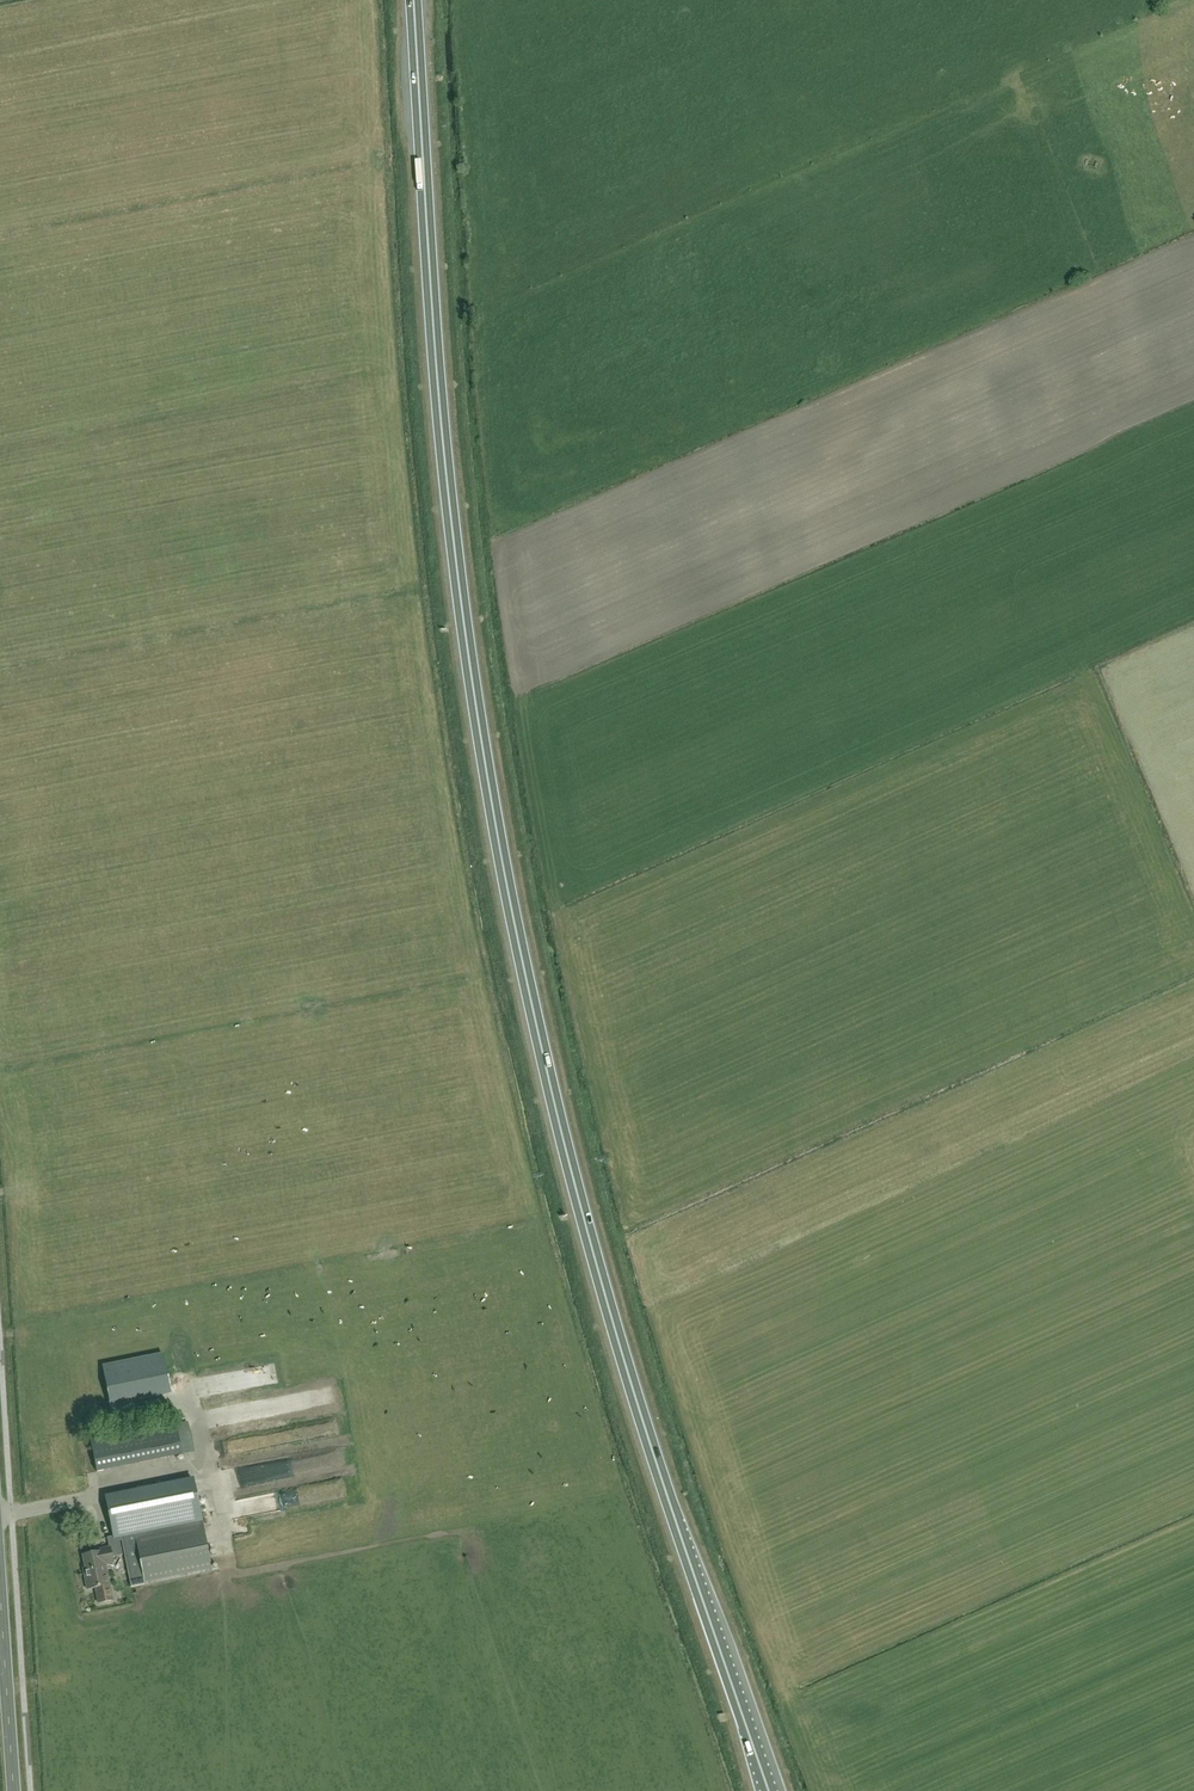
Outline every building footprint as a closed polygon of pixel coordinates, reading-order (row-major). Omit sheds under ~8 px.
[(103,1366),(110,1402),(170,1390),(163,1354),(103,1366)] [(97,1472),(182,1455),(176,1426),(130,1435),(92,1443),(97,1472)] [(305,1474),(304,1459),(291,1460),(293,1475),(305,1474)] [(100,1552),(83,1556),(87,1577),(85,1577),(87,1590),(95,1588),(99,1604),(113,1601),(110,1585),(106,1564),(113,1563),(112,1557),(122,1555),(119,1537),(121,1536),(132,1587),(212,1571),(194,1481),(106,1498),(114,1536),(107,1538),(109,1548),(99,1550),(100,1552)] [(253,1532),(253,1522),(239,1522),(239,1532),(253,1532)]
